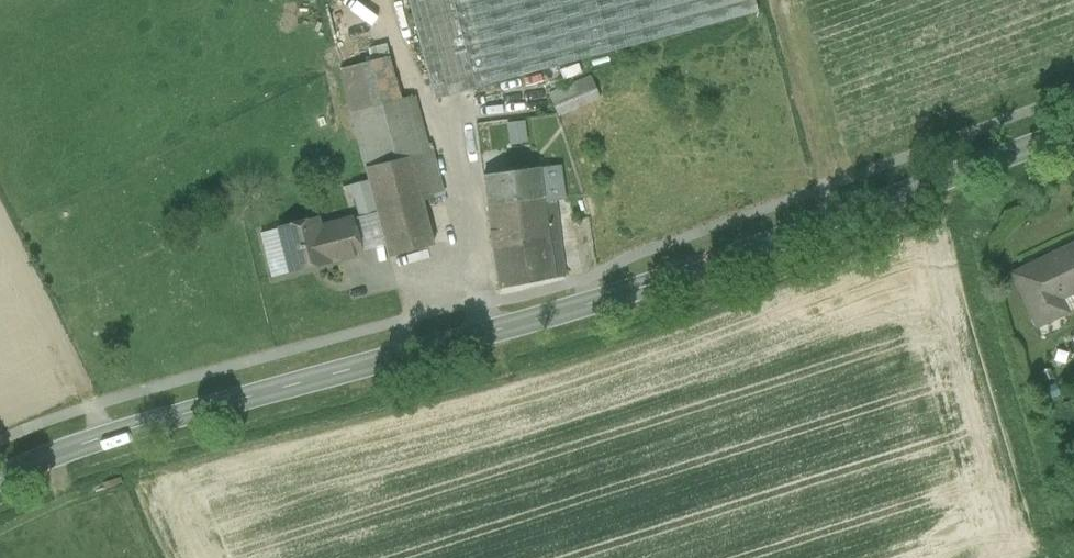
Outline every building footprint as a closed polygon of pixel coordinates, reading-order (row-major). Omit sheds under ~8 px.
[(434,100),(758,13),(754,0),(407,0),(434,100)] [(389,56),(340,69),(365,167),(393,160),(379,105),(400,100),(389,56)] [(590,78),(549,95),(558,115),(599,97),(590,78)] [(400,100),(379,105),(393,160),(410,156),(429,151),(414,96),(400,100)] [(509,142),(526,141),(525,119),(508,120),(509,142)] [(478,157),(519,156),(518,143),(507,143),(506,120),(476,121),(478,157)] [(429,151),(410,156),(421,201),(443,196),(431,150),(429,151)] [(393,160),(365,167),(389,258),(433,245),(421,201),(410,156),(393,160)] [(539,168),(483,175),(487,205),(543,198),(539,168)] [(543,198),(487,205),(499,289),(565,277),(555,201),(544,203),(543,198)] [(317,219),(279,229),(290,272),(328,262),(344,257),(339,237),(355,233),(351,219),(319,227),(317,219)] [(355,233),(339,237),(344,257),(360,253),(355,233)] [(1067,253),(1064,247),(1011,272),(1036,326),(1064,313),(1057,298),(1073,290),(1073,250),(1067,253)]
